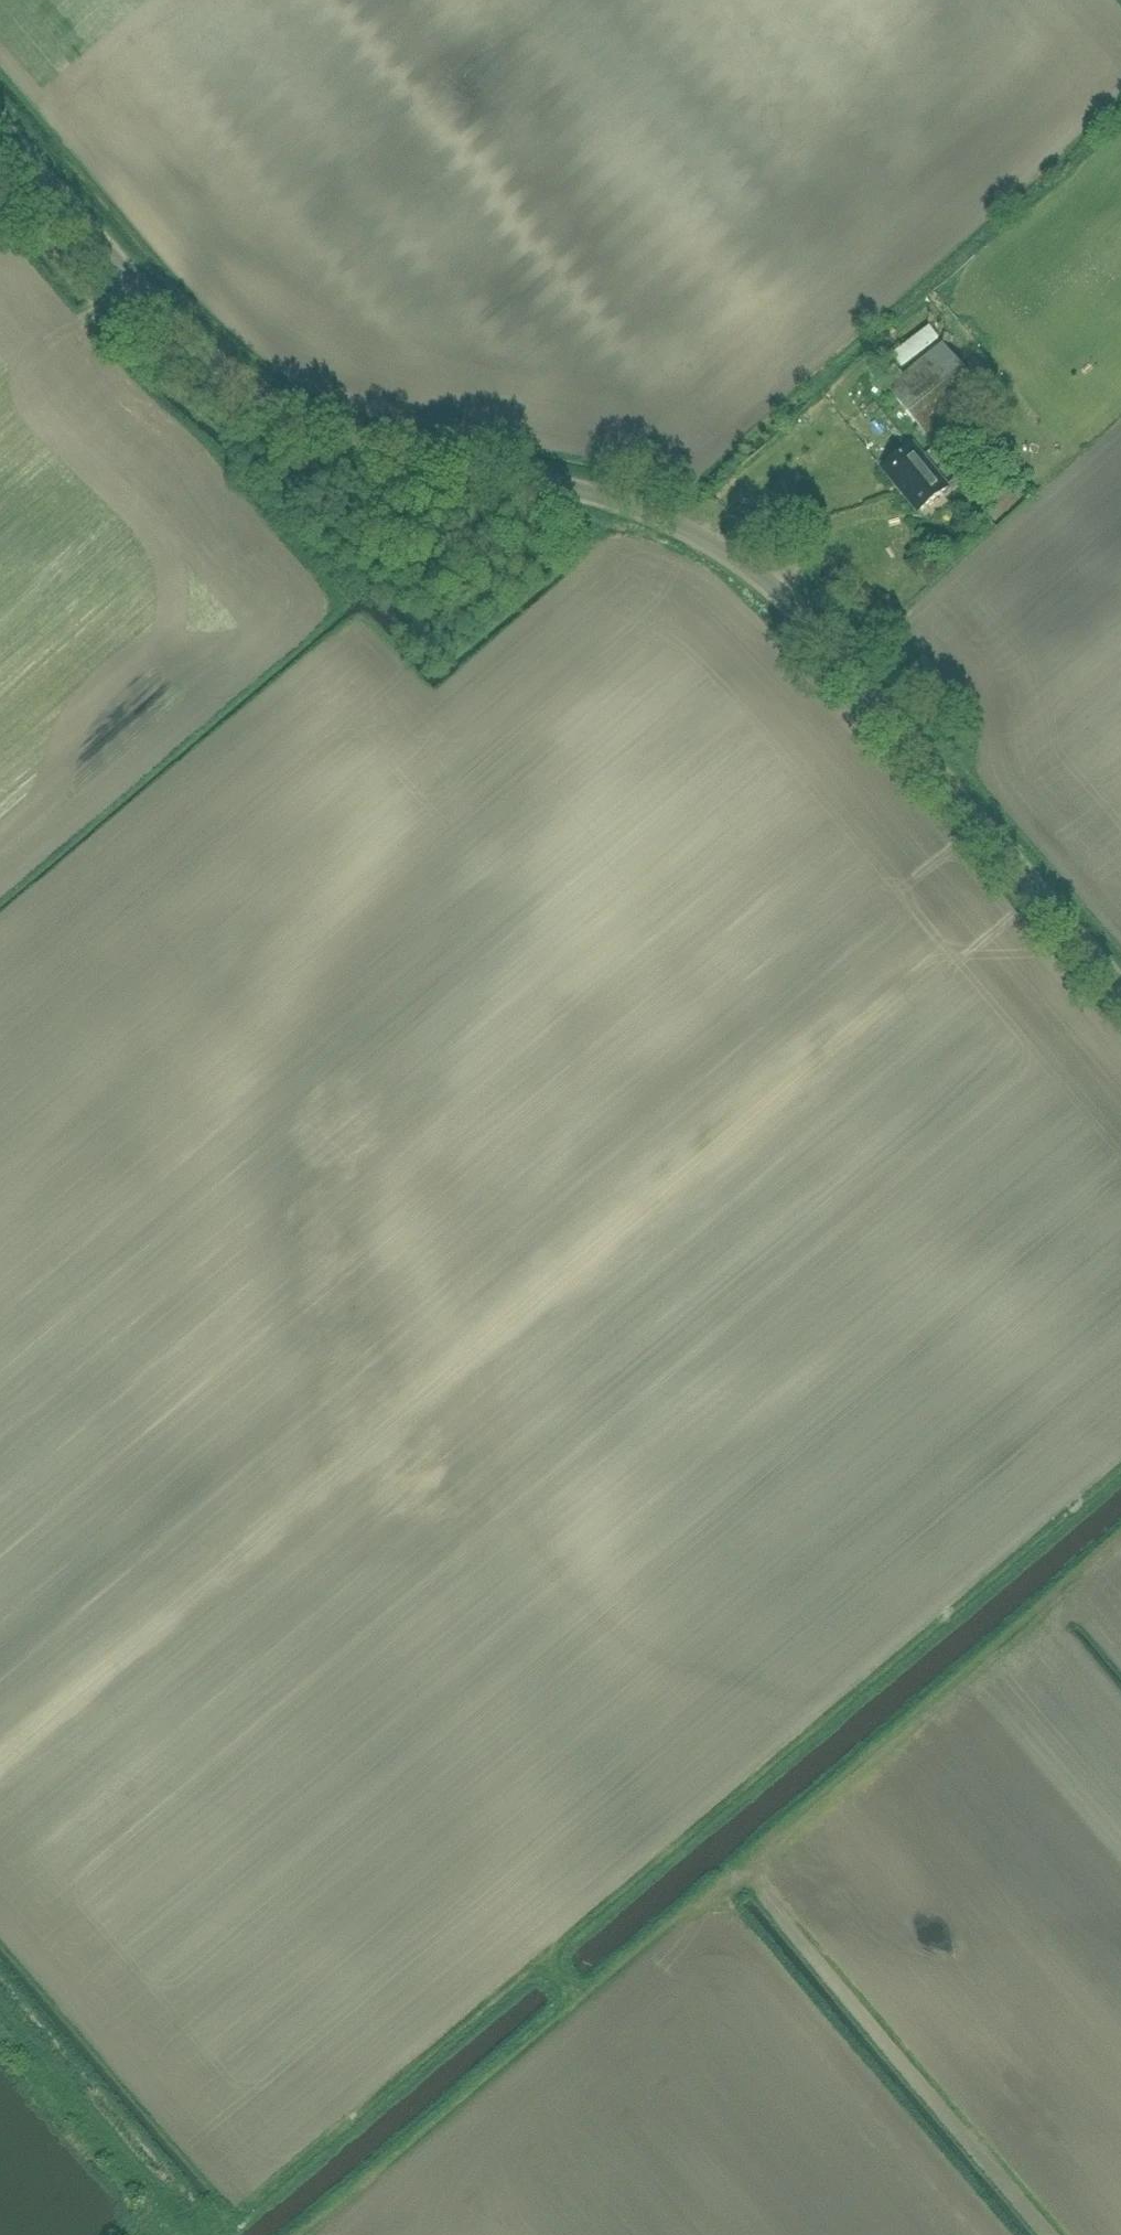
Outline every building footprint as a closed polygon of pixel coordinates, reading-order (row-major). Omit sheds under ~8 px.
[(990,404),(943,345),(888,390),(935,448),(990,404)] [(917,514),(948,489),(912,444),(881,469),(917,514)]
